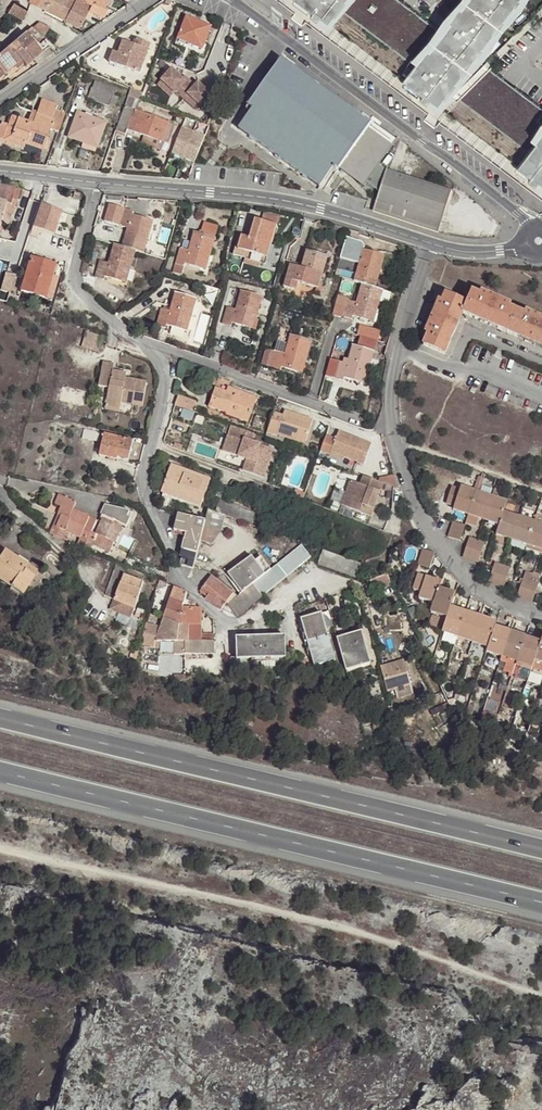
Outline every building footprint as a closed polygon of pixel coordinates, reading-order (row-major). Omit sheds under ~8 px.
[(67,18),(75,0),(50,0),(47,7),(67,18)] [(67,18),(68,18),(74,21),(80,25),(90,8),(104,15),(109,6),(106,5),(109,0),(75,0),(67,18)] [(311,15),(317,8),(307,0),(294,0),(294,1),(311,15)] [(317,8),(311,15),(326,26),(346,0),(307,0),(317,8)] [(329,28),(353,0),(346,0),(326,26),(329,28)] [(468,1),(457,15),(454,12),(444,26),(447,28),(443,33),(438,29),(427,42),(410,63),(414,65),(412,68),(414,70),(422,76),(416,83),(426,91),(421,98),(436,109),(464,73),(519,0),(468,0),(468,1)] [(464,73),(436,109),(439,111),(489,51),(504,28),(522,9),(527,0),(519,0),(464,73)] [(438,29),(443,33),(447,28),(444,26),(454,12),(457,15),(468,1),(468,0),(462,0),(438,29)] [(14,3),(10,11),(15,14),(23,19),(28,11),(14,3)] [(15,14),(10,11),(7,16),(11,19),(15,14)] [(187,17),(177,39),(202,49),(211,28),(187,17)] [(43,37),(47,33),(44,31),(34,25),(32,27),(43,37)] [(4,75),(14,66),(21,60),(24,64),(26,66),(52,45),(43,37),(32,27),(17,40),(0,55),(0,70),(4,75)] [(202,49),(177,39),(175,45),(200,55),(202,49)] [(140,73),(151,45),(137,40),(134,47),(123,43),(119,55),(114,53),(110,62),(140,73)] [(372,211),(437,232),(451,191),(386,170),(379,165),(392,148),(368,130),(372,125),(281,59),(247,106),(252,110),(238,129),(319,187),(332,169),(337,173),(340,170),(363,187),(367,183),(379,191),(372,211)] [(17,70),(24,64),(21,60),(14,66),(17,70)] [(409,77),(414,70),(412,68),(414,65),(410,63),(403,73),(409,77)] [(161,80),(174,93),(175,92),(183,99),(187,95),(193,90),(172,69),(161,80)] [(170,97),(174,93),(161,80),(157,85),(170,97)] [(115,89),(98,83),(95,90),(92,89),(89,98),(109,105),(109,103),(115,106),(118,98),(112,96),(115,89)] [(198,84),(193,90),(187,95),(201,108),(201,109),(213,113),(219,99),(211,97),(198,84)] [(196,112),(201,108),(187,95),(183,99),(196,112)] [(138,100),(128,96),(116,131),(125,134),(126,129),(144,135),(162,141),(168,143),(174,125),(134,110),(138,100)] [(43,101),(38,114),(53,119),(56,112),(58,107),(43,101)] [(59,130),(65,115),(56,112),(53,119),(38,114),(34,124),(12,116),(7,129),(13,131),(11,136),(26,142),(26,144),(42,150),(50,127),(59,130)] [(106,124),(78,112),(69,138),(83,143),(82,147),(95,152),(106,124)] [(172,153),(195,162),(204,138),(205,136),(182,128),(172,153)] [(3,140),(24,147),(26,144),(26,142),(11,136),(13,131),(7,129),(3,140)] [(160,149),(162,141),(144,135),(142,143),(160,149)] [(529,153),(519,166),(532,176),(529,180),(541,189),(541,137),(529,153)] [(7,225),(13,207),(19,190),(0,184),(0,223),(7,225)] [(54,206),(43,202),(29,244),(37,247),(41,236),(44,237),(54,206)] [(136,251),(143,253),(149,234),(144,233),(148,220),(132,215),(133,211),(124,209),(119,225),(127,227),(122,246),(136,251)] [(144,233),(149,234),(153,221),(148,220),(144,233)] [(239,235),(233,255),(246,258),(248,252),(263,256),(266,243),(271,244),(276,226),(255,220),(249,238),(239,235)] [(185,263),(201,268),(205,254),(210,256),(215,238),(214,237),(217,229),(203,224),(200,233),(194,231),(188,250),(180,248),(173,272),(181,274),(185,263)] [(267,258),(271,244),(266,243),(263,256),(267,257),(267,258)] [(359,262),(353,281),(361,283),(375,287),(380,269),(376,268),(380,254),(363,250),(364,246),(355,243),(350,260),(359,262)] [(122,246),(114,244),(108,263),(99,261),(94,277),(103,279),(104,276),(120,281),(125,268),(130,269),(136,251),(122,246)] [(301,268),(290,265),(283,286),(295,289),(298,282),(316,287),(318,288),(319,285),(328,256),(306,249),(302,265),(301,268)] [(248,252),(246,258),(265,264),(267,257),(263,256),(248,252)] [(205,254),(201,268),(206,269),(210,256),(205,254)] [(384,256),(380,254),(376,268),(380,269),(384,256)] [(246,258),(233,255),(231,262),(243,265),(246,258)] [(54,264),(30,257),(21,290),(51,299),(57,277),(51,275),(54,264)] [(125,268),(120,281),(126,282),(130,269),(125,268)] [(2,291),(10,294),(16,276),(8,273),(2,291)] [(377,308),(383,289),(375,287),(361,283),(356,302),(347,300),(342,318),(344,319),(344,316),(351,319),(353,315),(368,320),(372,307),(377,308)] [(318,288),(316,287),(315,292),(322,294),(323,287),(319,285),(318,288)] [(235,309),(241,290),(237,289),(232,308),(235,309)] [(262,297),(241,290),(235,309),(232,308),(226,307),(222,323),(231,326),(232,322),(248,327),(252,313),(257,315),(262,297)] [(445,293),(423,344),(445,354),(463,314),(506,333),(541,349),(541,322),(473,291),(467,304),(445,293)] [(197,299),(175,292),(169,311),(160,309),(156,325),(165,327),(166,324),(187,330),(197,299)] [(342,318),(347,300),(348,298),(338,295),(331,317),(341,320),(342,318)] [(379,309),(377,308),(372,307),(368,320),(375,322),(379,309)] [(253,328),(257,315),(252,313),(248,327),(253,328)] [(86,331),(84,346),(96,348),(98,333),(86,331)] [(284,353),(289,336),(279,333),(274,350),(276,351),(284,353)] [(312,341),(290,334),(289,336),(284,353),(276,351),(272,367),(280,370),(281,367),(297,372),(301,358),(306,360),(312,341)] [(339,361),(333,377),(343,380),(344,377),(366,383),(369,374),(367,374),(374,351),(352,345),(348,359),(344,358),(343,362),(339,361)] [(265,348),(260,364),(272,367),(276,351),(274,350),(265,348)] [(301,358),(297,372),(302,373),(306,360),(301,358)] [(109,387),(106,404),(120,407),(121,401),(142,405),(146,382),(125,378),(121,377),(122,372),(113,371),(114,364),(103,361),(98,385),(109,387)] [(329,396),(333,378),(326,376),(321,394),(329,396)] [(218,395),(213,394),(209,407),(227,413),(226,414),(248,422),(257,399),(228,388),(226,392),(220,390),(218,395)] [(178,395),(175,405),(192,411),(194,407),(196,401),(178,395)] [(194,407),(192,411),(202,415),(204,411),(194,407)] [(283,416),(273,413),(271,420),(267,432),(276,435),(277,434),(294,440),(294,437),(306,440),(312,420),(284,411),(283,416)] [(88,431),(86,439),(99,441),(100,433),(88,431)] [(336,439),(326,435),(324,439),(320,451),(330,454),(331,452),(343,456),(363,463),(371,444),(338,432),(336,439)] [(117,459),(117,457),(119,450),(130,453),(132,441),(104,434),(99,455),(117,459)] [(273,450),(244,439),(238,456),(247,459),(243,470),(263,477),(273,450)] [(119,450),(117,457),(128,459),(130,453),(119,450)] [(158,507),(160,509),(174,513),(179,499),(200,506),(210,479),(182,469),(183,466),(169,460),(166,467),(170,469),(162,492),(164,493),(158,507)] [(383,482),(364,475),(360,484),(351,480),(342,504),(370,515),(373,508),(369,506),(371,501),(375,502),(383,482)] [(331,500),(340,503),(350,480),(341,476),(331,500)] [(484,479),(481,478),(476,492),(479,493),(484,479)] [(457,511),(469,515),(476,492),(473,491),(461,487),(460,491),(451,488),(446,503),(454,506),(458,508),(457,511)] [(469,515),(466,523),(476,527),(479,518),(480,515),(486,517),(492,498),(479,493),(476,492),(469,515)] [(55,504),(61,507),(65,498),(59,495),(55,504)] [(54,525),(50,533),(67,540),(69,533),(79,538),(77,544),(85,548),(95,522),(88,519),(89,516),(73,510),(76,502),(65,498),(61,507),(58,514),(61,516),(57,526),(54,525)] [(486,517),(485,520),(499,525),(503,512),(506,503),(492,498),(486,517)] [(238,519),(241,508),(220,500),(216,512),(225,515),(238,519)] [(133,512),(104,505),(100,514),(103,515),(95,533),(92,532),(85,548),(89,549),(92,543),(109,552),(113,542),(114,543),(123,525),(126,526),(133,512)] [(238,519),(252,524),(256,513),(241,508),(238,519)] [(225,515),(216,512),(208,509),(205,521),(200,540),(212,543),(221,532),(225,515)] [(503,512),(499,525),(496,534),(511,539),(519,517),(503,512)] [(205,521),(178,514),(175,530),(187,534),(181,556),(182,557),(180,565),(193,568),(200,540),(205,521)] [(519,517),(511,539),(526,544),(534,522),(519,517)] [(465,526),(453,521),(448,536),(460,540),(465,526)] [(526,544),(527,545),(541,549),(541,548),(541,525),(534,522),(526,544)] [(470,537),(468,543),(463,557),(471,560),(478,540),(470,537)] [(478,540),(471,560),(478,562),(480,558),(485,542),(478,540)] [(311,557),(301,545),(271,569),(242,593),(239,595),(237,596),(228,604),(238,616),(270,590),(296,569),(311,557)] [(541,549),(527,545),(526,548),(540,553),(541,549)] [(22,593),(27,585),(32,578),(36,572),(37,571),(13,555),(3,549),(0,554),(0,579),(22,593)] [(361,564),(323,550),(318,563),(318,564),(327,568),(342,573),(355,578),(356,577),(361,564)] [(434,554),(423,550),(418,564),(429,568),(434,554)] [(242,593),(271,569),(261,556),(255,560),(257,564),(250,569),(244,561),(227,574),(242,593)] [(257,564),(255,560),(251,556),(244,561),(250,569),(257,564)] [(117,563),(114,570),(124,574),(127,567),(117,563)] [(496,563),(493,569),(488,583),(496,585),(503,565),(496,563)] [(503,565),(496,585),(503,587),(506,579),(510,568),(503,565)] [(114,570),(105,595),(114,599),(124,574),(114,570)] [(41,575),(36,572),(32,578),(27,585),(32,589),(41,575)] [(526,573),(521,584),(517,598),(524,600),(531,581),(533,576),(533,575),(526,573)] [(143,582),(124,574),(114,599),(111,607),(124,612),(122,615),(130,619),(143,582)] [(391,586),(387,574),(369,580),(374,592),(391,586)] [(419,598),(435,603),(438,593),(440,589),(442,582),(418,574),(413,588),(421,591),(419,598)] [(225,603),(228,604),(237,596),(211,576),(202,589),(208,594),(207,596),(205,598),(220,609),(225,603)] [(167,587),(167,583),(158,580),(155,591),(167,587)] [(531,581),(524,600),(532,603),(537,589),(539,583),(531,581)] [(187,592),(171,585),(168,594),(171,595),(163,619),(178,624),(182,625),(182,607),(184,603),(187,592)] [(454,598),(455,594),(440,589),(438,593),(454,598)] [(435,603),(432,612),(447,617),(449,611),(451,607),(454,598),(438,593),(435,603)] [(195,603),(184,603),(182,607),(182,625),(182,641),(185,641),(213,641),(213,634),(201,633),(202,608),(195,608),(195,603)] [(464,616),(466,612),(451,607),(449,611),(464,616)] [(328,611),(321,613),(326,628),(333,626),(328,611)] [(447,617),(443,631),(457,636),(464,616),(449,611),(447,617)] [(481,617),(466,612),(464,616),(479,621),(481,617)] [(326,628),(321,613),(300,619),(314,666),(335,660),(326,628)] [(457,636),(473,641),(479,621),(464,616),(457,636)] [(497,622),(481,617),(479,621),(495,627),(497,622)] [(182,641),(182,625),(178,624),(163,619),(160,626),(147,620),(142,638),(154,643),(155,640),(182,641)] [(479,621),(473,641),(488,647),(494,631),(495,627),(479,621)] [(488,647),(487,651),(502,656),(510,632),(513,623),(510,622),(506,631),(503,629),(501,634),(494,631),(488,647)] [(342,658),(346,670),(370,663),(361,632),(337,639),(342,658)] [(517,634),(510,632),(502,656),(507,658),(506,663),(503,670),(512,673),(515,665),(517,661),(524,641),(515,638),(517,634)] [(285,636),(236,637),(237,659),(285,657),(285,636)] [(540,642),(525,637),(524,641),(539,646),(540,642)] [(213,653),(213,641),(185,641),(185,653),(213,653)] [(539,646),(524,641),(517,661),(532,666),(534,659),(539,646)] [(515,665),(530,670),(532,666),(517,661),(515,665)] [(384,680),(387,690),(394,688),(396,696),(413,691),(405,663),(390,667),(389,665),(380,667),(384,680)]
